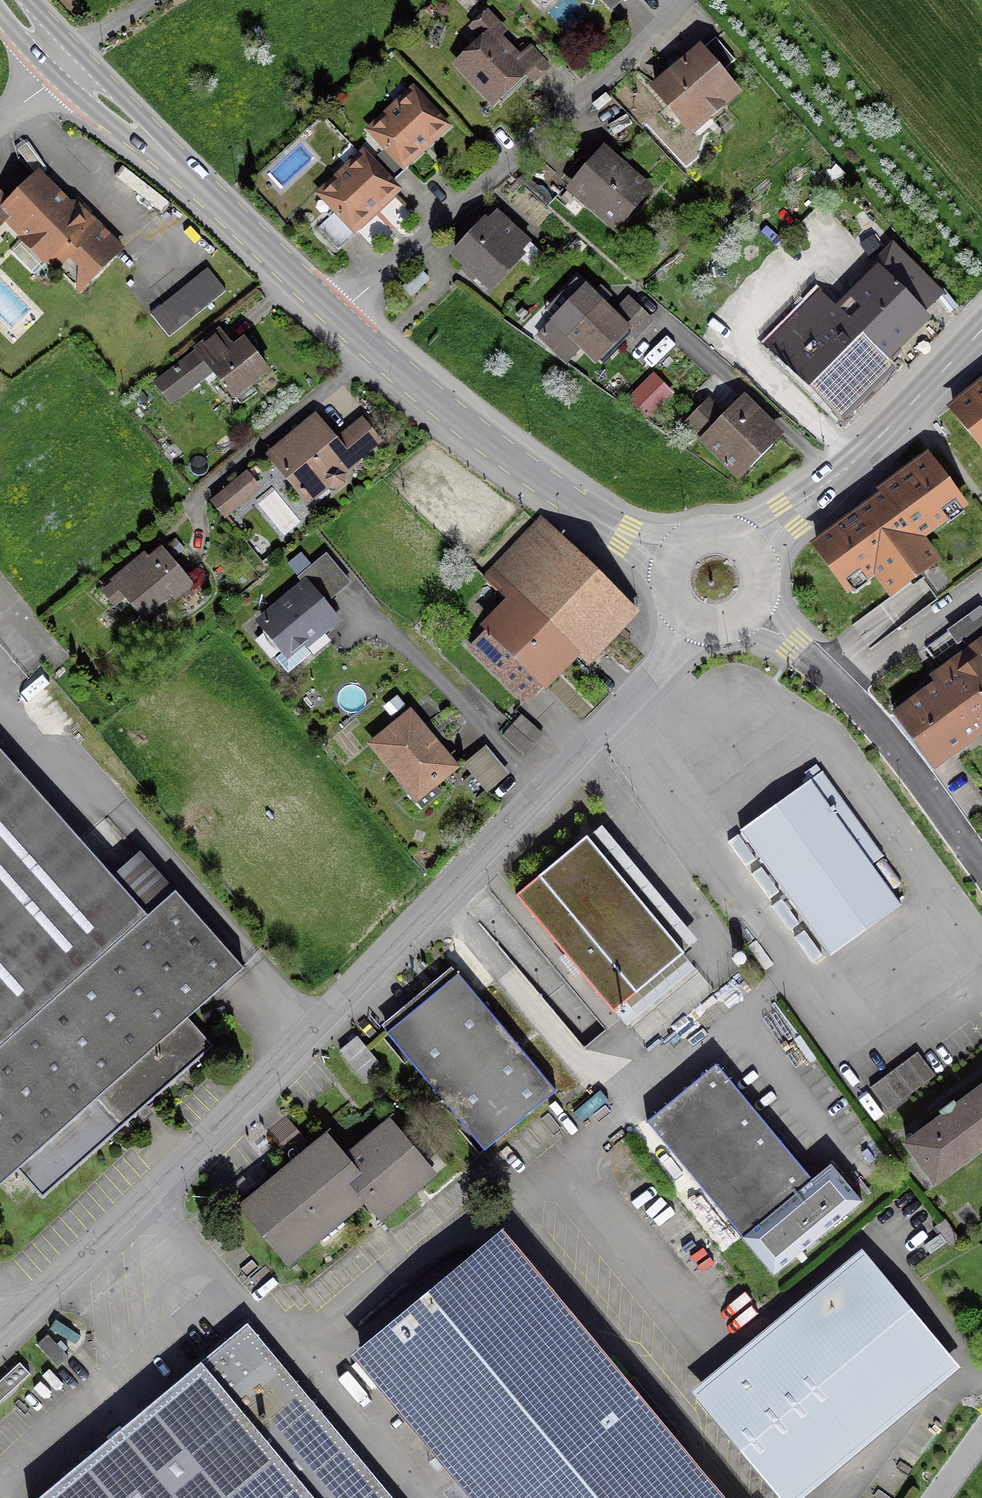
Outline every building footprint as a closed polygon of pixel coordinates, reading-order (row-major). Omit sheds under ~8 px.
[(523,72),(533,82),(547,69),(528,49),(514,61),(490,35),(498,28),(484,14),(469,28),(482,42),(457,65),(491,102),(523,72)] [(733,62),(713,39),(702,49),(721,71),(733,62)] [(729,88),(698,52),(680,67),(674,59),(665,66),(672,74),(654,90),(685,126),(701,112),(707,120),(720,109),(713,102),(729,88)] [(386,146),(366,165),(387,186),(406,168),(402,163),(440,127),(411,95),(372,131),(386,146)] [(646,191),(604,155),(576,188),(588,199),(584,203),(614,228),(646,191)] [(353,227),(391,191),(387,186),(366,165),(361,159),(322,195),(336,210),(316,229),(336,251),(357,232),(353,227)] [(78,291),(118,251),(92,225),(87,230),(37,179),(7,208),(1,214),(2,216),(78,291)] [(527,244),(494,213),(454,256),(465,266),(460,271),(470,280),(475,275),(487,287),(527,244)] [(877,353),(881,357),(921,317),(937,298),(888,250),(871,268),(880,276),(840,316),(819,295),(766,348),(825,406),(877,353)] [(149,316),(167,338),(224,292),(205,269),(149,316)] [(409,297),(426,280),(418,271),(400,288),(409,297)] [(625,332),(633,339),(649,322),(627,301),(611,317),(597,303),(579,322),(573,317),(579,311),(571,302),(538,336),(558,356),(573,340),(595,362),(625,332)] [(264,371),(243,343),(232,351),(218,334),(195,352),(196,353),(155,385),(169,403),(210,371),(230,397),(264,371)] [(940,412),(980,463),(981,461),(981,380),(940,412)] [(644,418),(658,404),(642,387),(628,401),(644,418)] [(735,474),(775,433),(742,402),(714,431),(708,424),(716,416),(703,404),(683,424),(735,474)] [(378,443),(359,421),(332,443),(312,419),(268,456),(306,502),(326,486),(327,488),(335,488),(340,483),(341,476),(340,474),(378,443)] [(921,459),(804,546),(841,596),(868,577),(883,596),(931,560),(917,540),(958,510),(921,459)] [(212,503),(223,516),(255,489),(244,476),(212,503)] [(633,612),(541,521),(485,580),(517,612),(493,636),(488,632),(470,651),(523,702),(541,683),(538,680),(570,647),(569,646),(582,632),(598,648),(633,612)] [(190,585),(183,577),(161,550),(141,566),(137,561),(111,584),(139,618),(167,594),(172,600),(190,585)] [(309,655),(300,646),(331,620),(304,587),(260,624),(283,652),(274,660),(286,674),(309,655)] [(971,615),(948,632),(965,656),(971,652),(977,660),(895,719),(928,764),(977,729),(981,736),(981,630),(971,615)] [(540,734),(519,715),(510,726),(531,745),(540,734)] [(431,785),(451,768),(408,716),(372,746),(410,792),(407,795),(419,809),(438,794),(431,785)] [(521,756),(531,745),(510,726),(500,737),(521,756)] [(503,775),(483,751),(464,766),(484,790),(503,775)] [(212,996),(242,970),(173,892),(145,917),(0,754),(0,1184),(15,1170),(40,1198),(211,1047),(186,1019),(212,996)] [(897,906),(868,866),(880,857),(820,774),(807,784),(740,833),(828,955),(897,906)] [(682,955),(585,838),(514,897),(611,1014),(682,955)] [(482,1152),(554,1092),(456,975),(384,1034),(482,1152)] [(363,1083),(380,1069),(355,1038),(338,1052),(363,1083)] [(868,1089),(886,1113),(933,1077),(915,1053),(868,1089)] [(829,1166),(811,1181),(714,1065),(644,1123),(772,1276),(860,1202),(829,1166)] [(954,1108),(952,1105),(939,1114),(942,1117),(904,1145),(934,1185),(936,1184),(935,1182),(981,1147),(981,1087),(954,1108)] [(342,1167),(323,1144),(246,1209),(287,1257),(364,1193),(380,1212),(425,1174),(387,1129),(342,1167)] [(502,1230),(350,1356),(468,1497),(726,1497),(502,1230)] [(873,1268),(788,1338),(859,1423),(944,1353),(873,1268)] [(247,1324),(39,1497),(393,1497),(247,1324)] [(56,1368),(66,1358),(45,1336),(35,1346),(56,1368)] [(774,1493),(859,1423),(788,1338),(704,1409),(774,1493)] [(28,1374),(18,1364),(0,1380),(0,1399),(28,1374)]
